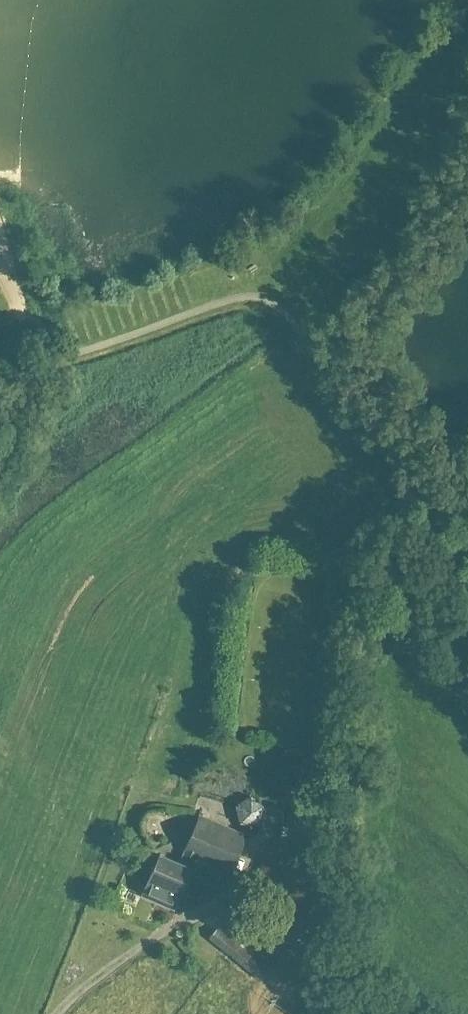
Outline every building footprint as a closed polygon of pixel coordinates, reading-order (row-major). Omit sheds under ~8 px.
[(191,795),(189,805),(207,809),(209,798),(191,795)] [(230,871),(245,834),(199,814),(179,861),(154,851),(138,891),(176,907),(193,870),(190,869),(195,856),(230,871)] [(277,824),(274,834),(290,839),(293,829),(277,824)] [(273,962),(222,921),(210,937),(260,977),(273,962)] [(80,936),(82,946),(100,944),(98,934),(80,936)]
